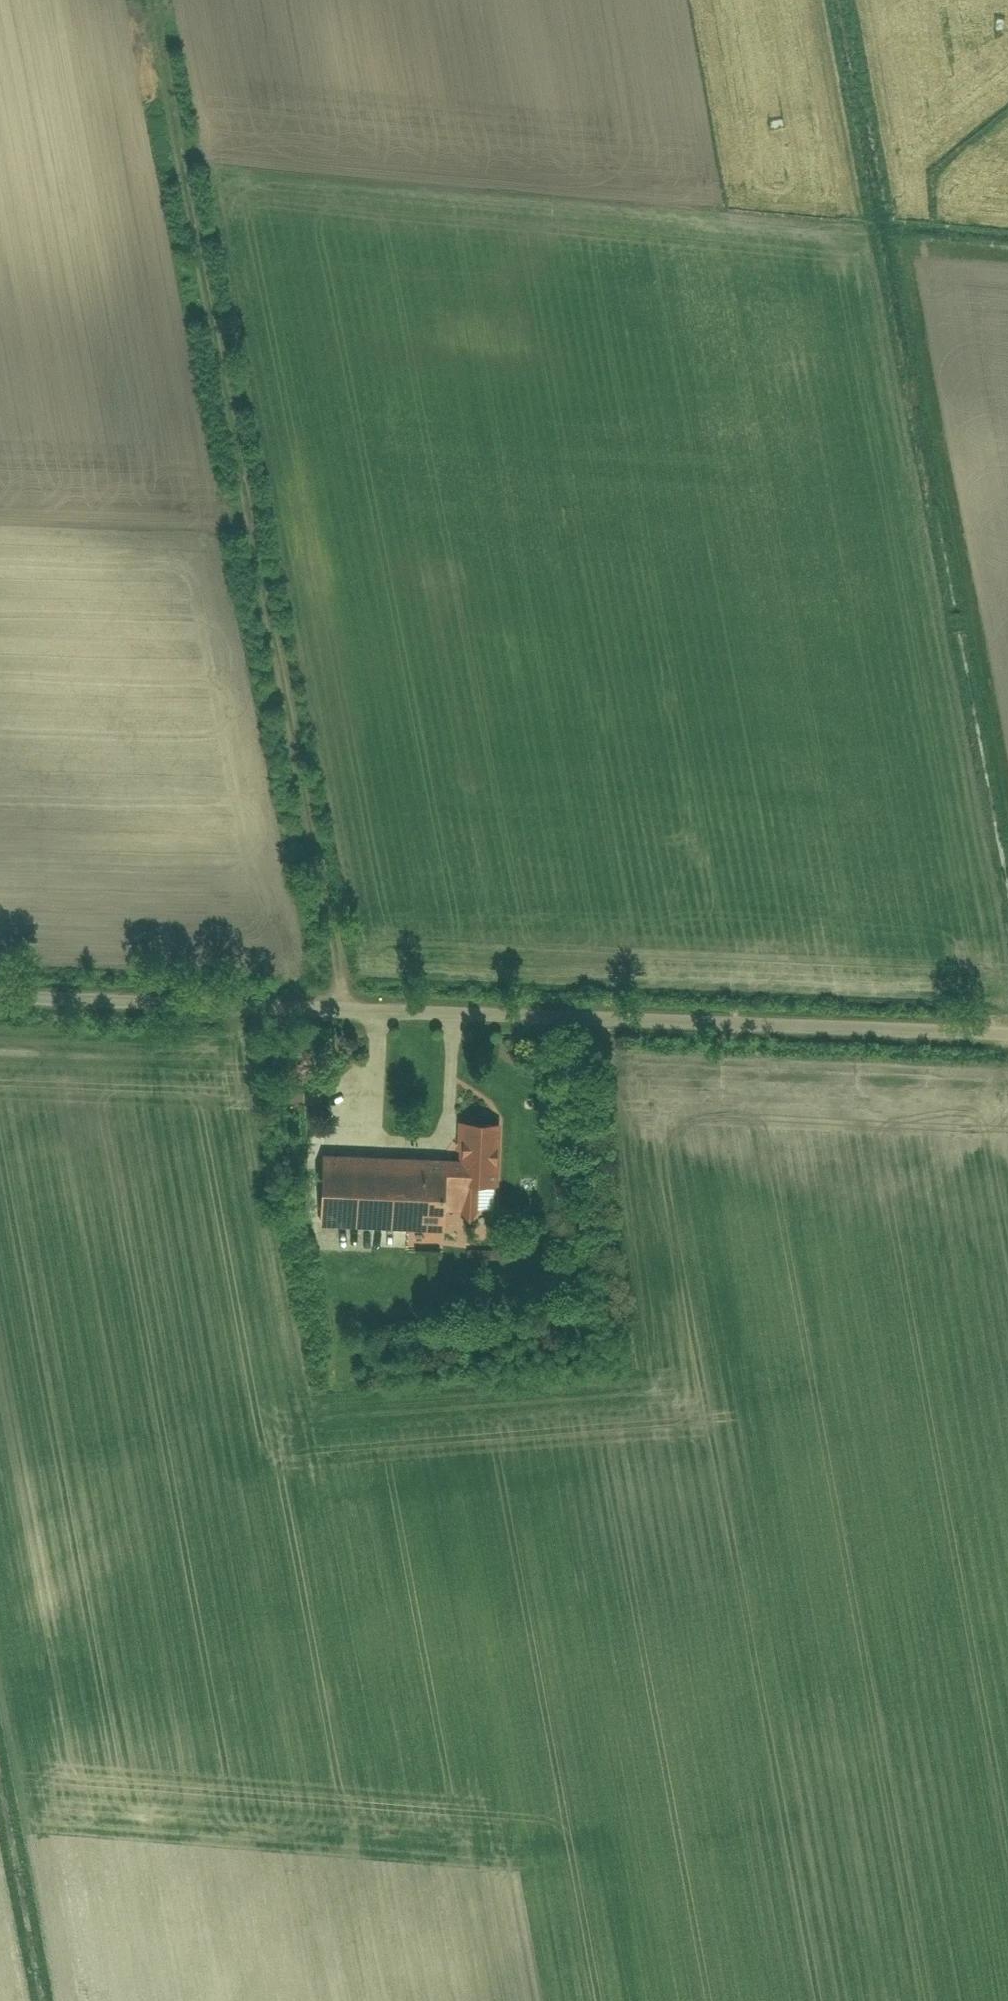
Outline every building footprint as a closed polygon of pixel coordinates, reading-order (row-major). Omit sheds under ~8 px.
[(461,1157),(324,1153),(321,1225),(445,1231),(446,1209),(464,1209),(470,1217),(478,1208),(479,1184),(497,1185),(500,1185),(503,1121),(461,1119),(461,1157)] [(496,1208),(497,1185),(479,1184),(478,1208),(496,1208)]
